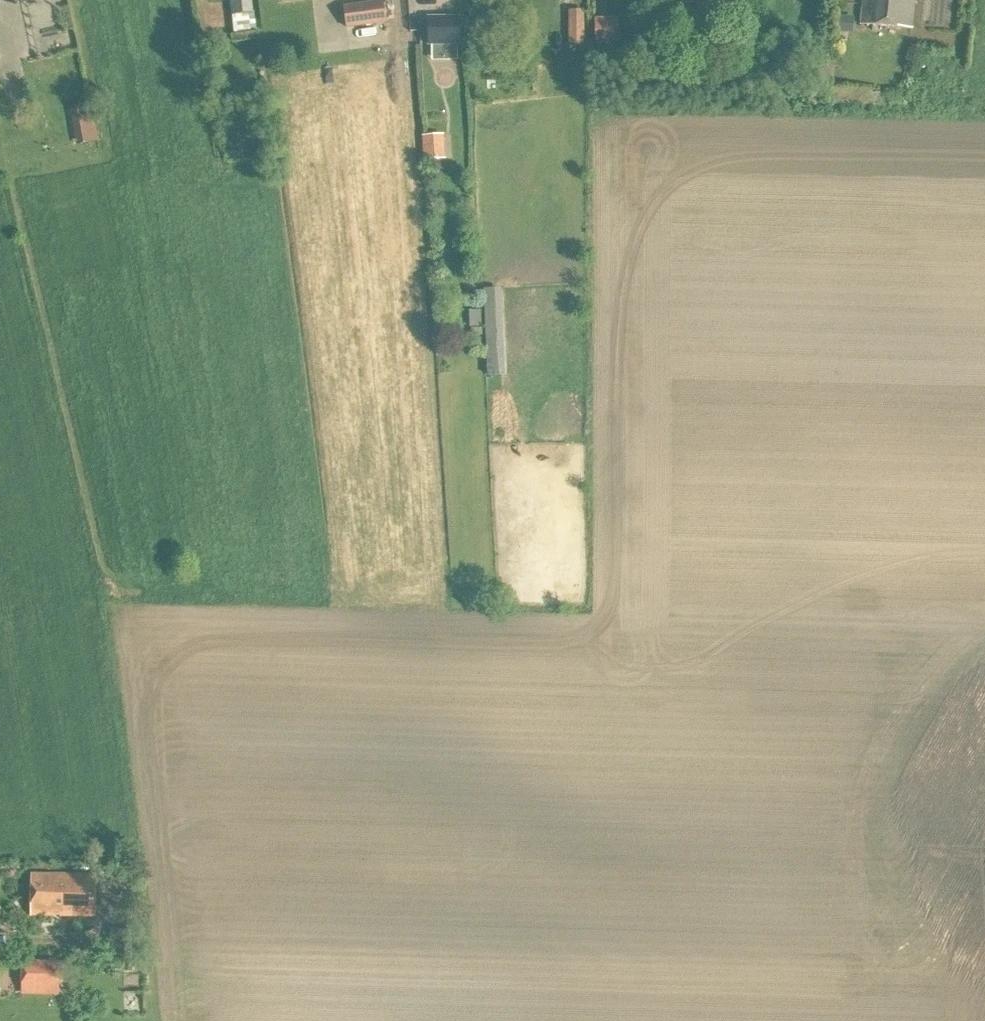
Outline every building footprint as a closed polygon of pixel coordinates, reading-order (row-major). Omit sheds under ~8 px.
[(232,16),(253,13),(251,0),(230,0),(232,16)] [(863,26),(914,29),(916,0),(865,0),(863,26)] [(383,1),(343,6),(346,29),(386,24),(383,1)] [(584,44),(585,12),(570,12),(570,44),(584,44)] [(461,17),(427,17),(427,47),(461,46),(461,17)] [(618,18),(594,18),(595,44),(619,43),(618,18)] [(75,142),(97,140),(95,112),(73,114),(75,142)] [(443,136),(423,137),(425,162),(445,160),(443,136)] [(29,875),(28,917),(93,919),(94,876),(29,875)] [(21,995),(59,996),(60,963),(22,962),(21,995)]
